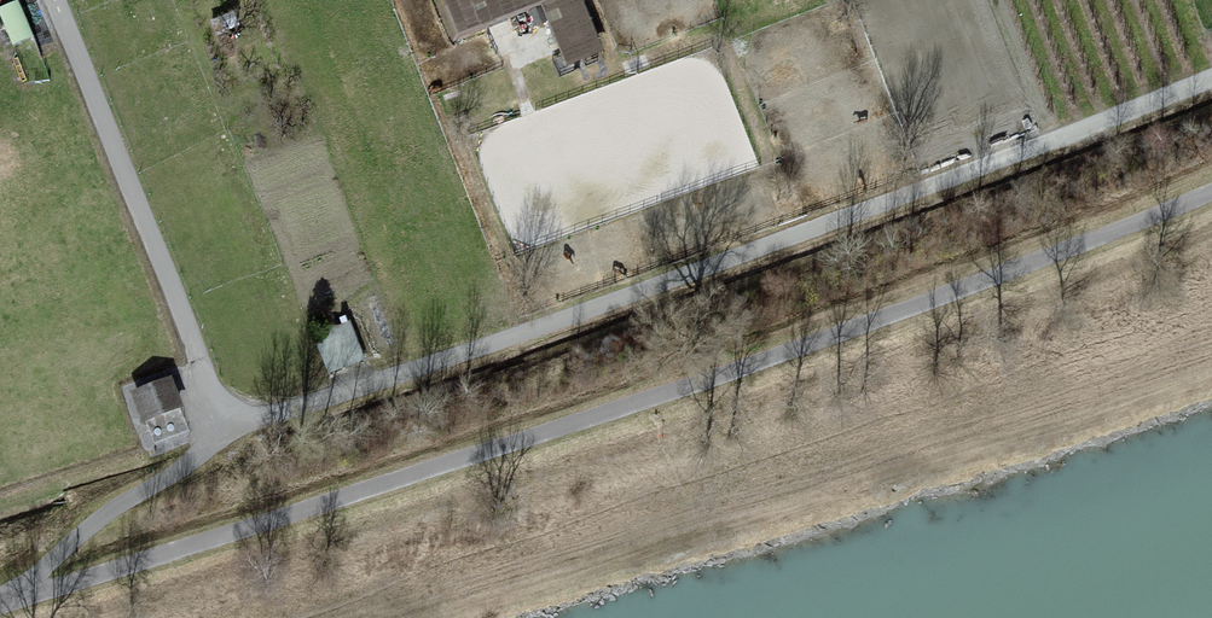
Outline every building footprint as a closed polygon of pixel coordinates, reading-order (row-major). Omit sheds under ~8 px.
[(460,65),(474,60),(484,84),(560,61),(566,70),(601,56),(580,0),(434,0),(460,65)] [(364,364),(353,332),(316,346),(328,377),(364,364)] [(183,411),(171,382),(132,398),(144,427),(183,411)]
